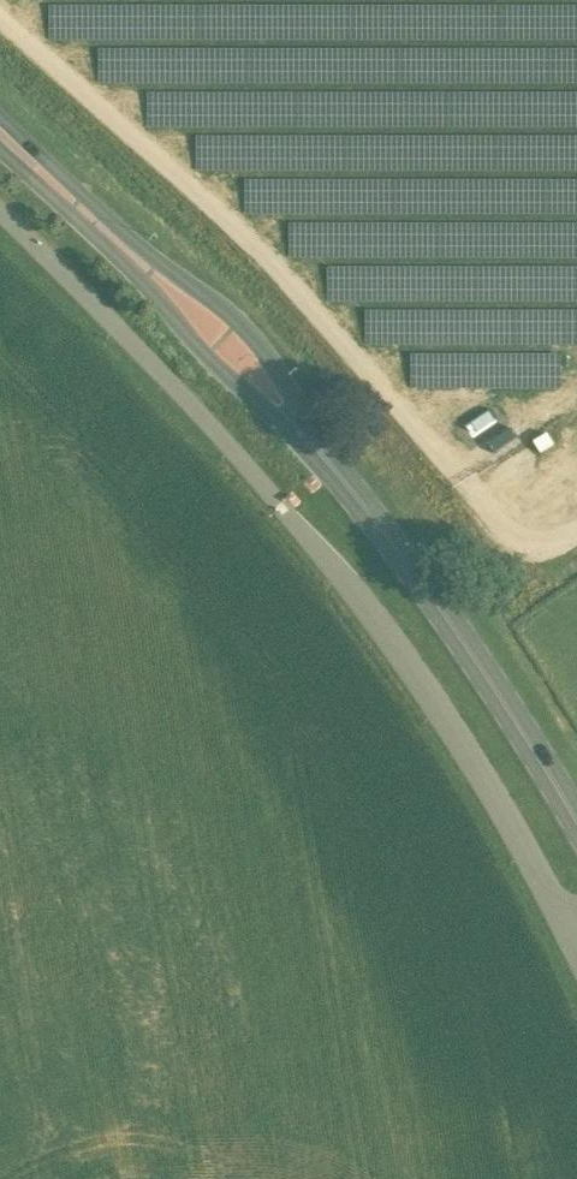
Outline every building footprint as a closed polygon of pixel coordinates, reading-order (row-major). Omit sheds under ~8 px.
[(536,453),(551,444),(543,431),(528,441),(536,453)]
